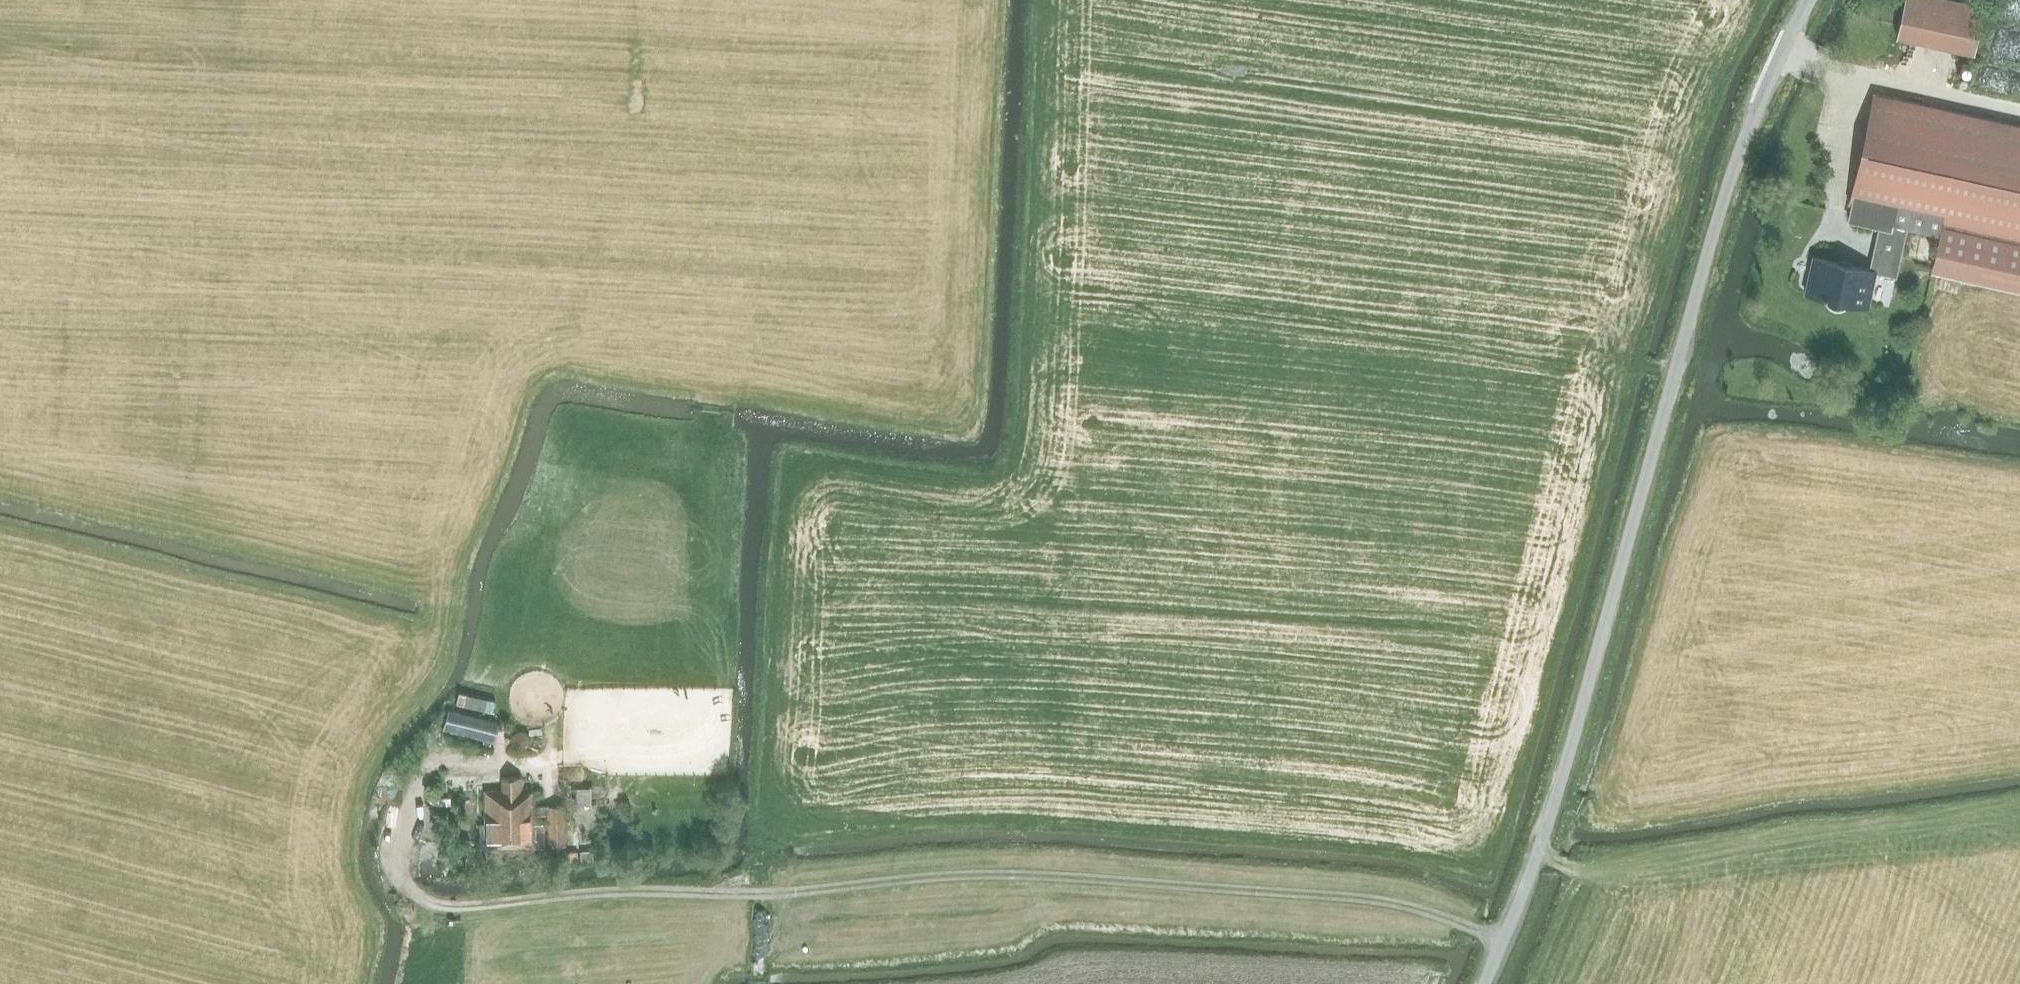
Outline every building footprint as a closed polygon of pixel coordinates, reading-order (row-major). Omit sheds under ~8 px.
[(1956,0),(1904,0),(1896,36),(1974,54),(1985,6),(1956,0)] [(1806,293),(1826,298),(1827,300),(1829,303),(1831,304),(1833,305),(1834,306),(1836,306),(1841,306),(1846,304),(1848,302),(1868,307),(1876,272),(1897,277),(1908,228),(1938,234),(1930,271),(2019,291),(2019,126),(1874,94),(1850,203),(1852,203),(1850,215),(1880,222),(1870,270),(1814,257),(1806,293)] [(443,730),(494,742),(498,722),(448,709),(443,730)] [(513,734),(512,741),(515,747),(523,749),(529,745),(530,738),(527,731),(519,730),(513,734)] [(501,790),(489,791),(483,791),(485,824),(479,824),(480,847),(533,846),(532,822),(535,822),(535,815),(547,815),(548,845),(565,845),(564,805),(534,806),(534,792),(519,792),(519,777),(501,778),(501,790)] [(591,804),(591,809),(607,809),(607,787),(576,787),(576,804),(591,804)] [(545,846),(544,823),(534,823),(534,846),(545,846)]
